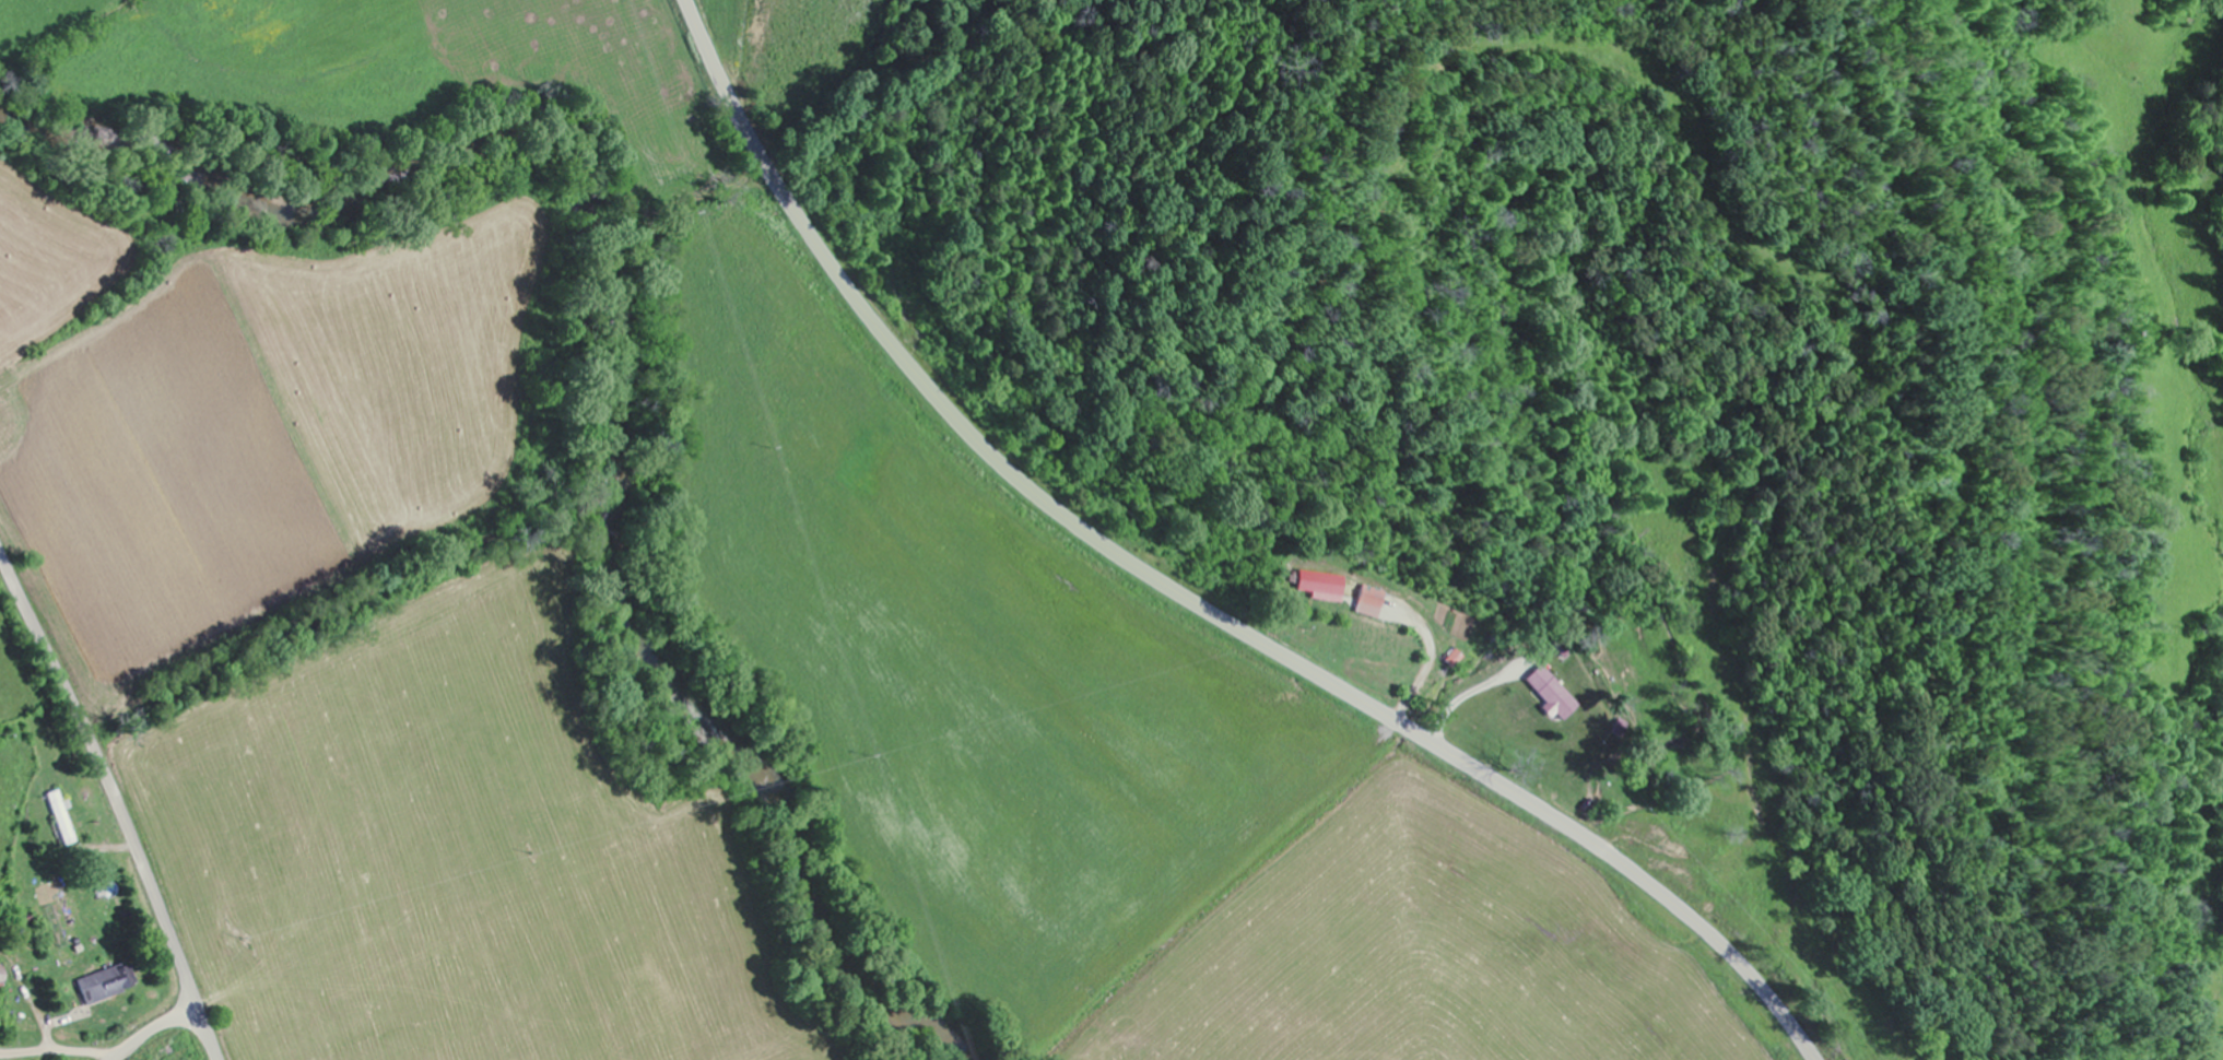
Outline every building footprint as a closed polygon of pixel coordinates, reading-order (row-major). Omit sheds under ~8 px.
[(1299,592),(1314,594),(1313,601),(1343,606),(1347,578),(1302,572),(1299,592)] [(1387,592),(1363,587),(1358,616),(1381,620),(1387,592)] [(1565,723),(1582,708),(1544,667),(1527,682),(1548,705),(1543,710),(1552,720),(1558,715),(1565,723)] [(77,981),(85,1006),(135,990),(127,965),(77,981)]
